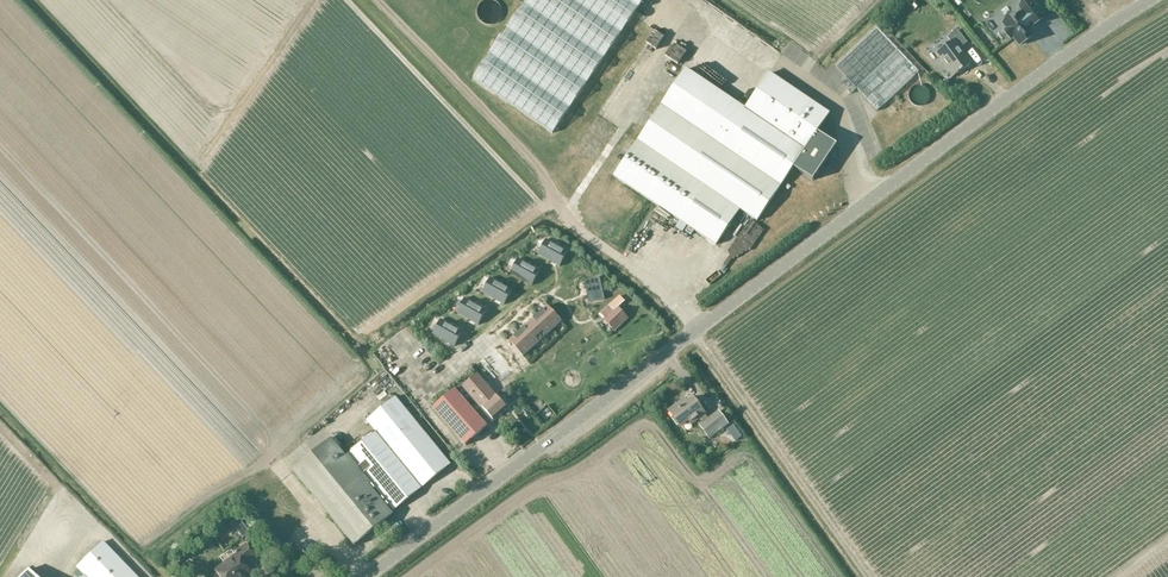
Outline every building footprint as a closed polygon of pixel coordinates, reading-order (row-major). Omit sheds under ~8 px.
[(473,79),(553,133),(644,0),(528,0),(473,79)] [(1011,39),(1013,37),(1019,45),(1032,36),(1022,23),(1027,18),(1033,26),(1042,18),(1029,1),(1019,8),(1022,12),(1016,16),(1016,15),(1003,24),(1007,29),(1005,31),(1011,39)] [(841,83),(852,95),(857,90),(877,111),(919,72),(877,28),(836,66),(846,78),(841,83)] [(935,53),(952,75),(953,78),(973,63),(961,48),(968,43),(958,30),(949,36),(952,39),(935,53)] [(675,227),(683,232),(687,226),(716,245),(740,210),(757,222),(793,167),(813,181),(822,167),(827,170),(833,165),(828,159),(837,145),(817,132),(830,113),(769,72),(745,108),(686,68),(614,177),(680,221),(675,227)] [(539,253),(538,255),(560,267),(569,252),(546,240),(546,241),(547,241),(540,254),(539,253)] [(511,273),(510,274),(533,286),(541,271),(519,259),(518,260),(519,260),(512,273),(511,273)] [(599,277),(584,280),(586,289),(587,289),(589,293),(587,294),(589,301),(590,301),(591,303),(604,299),(599,277)] [(483,292),(482,293),(505,305),(513,290),(491,278),(490,279),(491,280),(484,292),(483,292)] [(457,312),(457,313),(479,326),(487,311),(465,298),(464,299),(465,300),(458,313),(457,312)] [(547,305),(509,341),(523,357),(562,322),(547,305)] [(604,318),(603,319),(615,332),(629,319),(617,305),(613,309),(609,305),(600,313),(604,318)] [(433,333),(433,335),(455,347),(463,332),(441,320),(440,321),(442,321),(435,334),(433,333)] [(466,446),(509,409),(477,373),(463,385),(462,384),(433,409),(466,446)] [(375,432),(346,456),(339,447),(341,445),(333,436),(292,471),(353,545),(391,513),(392,514),(451,464),(396,396),(366,420),(375,432)] [(678,404),(670,411),(681,427),(688,422),(691,426),(699,420),(702,423),(699,426),(710,440),(729,425),(719,411),(708,418),(706,415),(693,399),(681,408),(678,404)] [(239,518),(231,523),(241,537),(249,532),(239,518)] [(102,542),(76,568),(77,569),(73,573),(77,576),(136,576),(102,542)] [(214,569),(219,576),(245,576),(250,573),(243,564),(253,556),(244,544),(234,552),(235,554),(214,569)]
